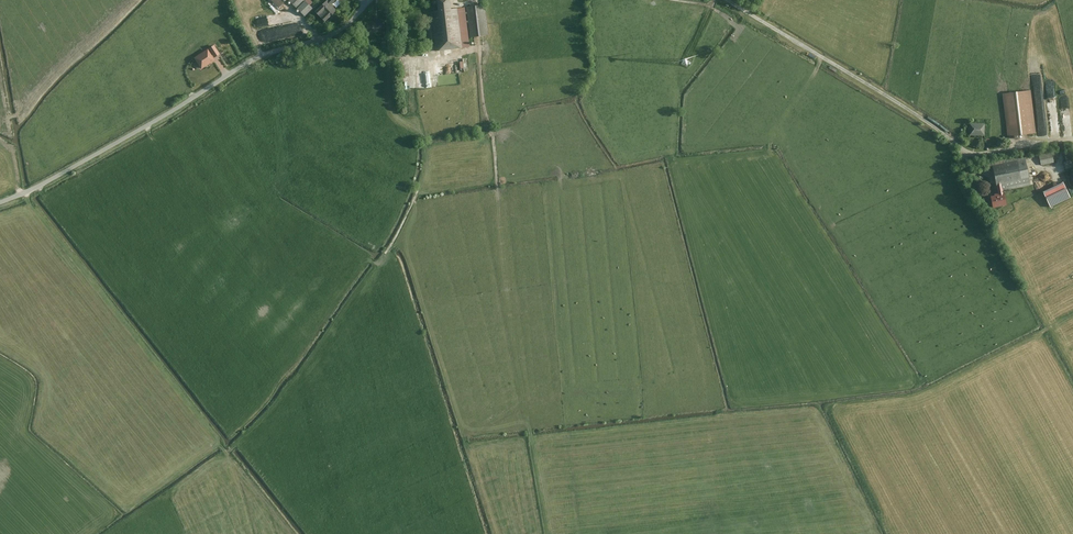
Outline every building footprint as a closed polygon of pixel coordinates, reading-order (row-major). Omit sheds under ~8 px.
[(277,9),(286,0),(269,0),(277,9)] [(297,9),(305,1),(306,0),(288,0),(297,9)] [(328,1),(316,12),(325,22),(337,10),(332,5),(337,0),(329,0),(328,1)] [(450,0),(437,0),(438,10),(451,8),(450,0)] [(305,17),(313,9),(309,5),(305,1),(297,9),(305,17)] [(488,36),(485,5),(466,7),(470,38),(488,36)] [(470,48),(465,7),(451,8),(438,10),(434,10),(435,17),(431,18),(435,52),(470,48)] [(259,25),(286,22),(285,15),(259,18),(259,25)] [(385,21),(367,22),(367,34),(385,34),(385,21)] [(214,60),(208,49),(194,58),(201,68),(214,60)] [(1030,90),(1003,94),(1009,138),(1036,134),(1030,90)] [(985,136),(985,125),(970,124),(970,135),(985,136)] [(1064,162),(1066,170),(1072,169),(1072,166),(1069,150),(1064,152),(1066,162),(1064,162)] [(1052,153),(1039,155),(1041,165),(1054,163),(1052,153)] [(1031,184),(1025,157),(992,164),(997,191),(1031,184)] [(1070,198),(1063,184),(1044,193),(1051,207),(1070,198)] [(993,207),(1006,205),(1004,190),(997,191),(998,193),(995,194),(995,196),(992,197),(993,207)]
